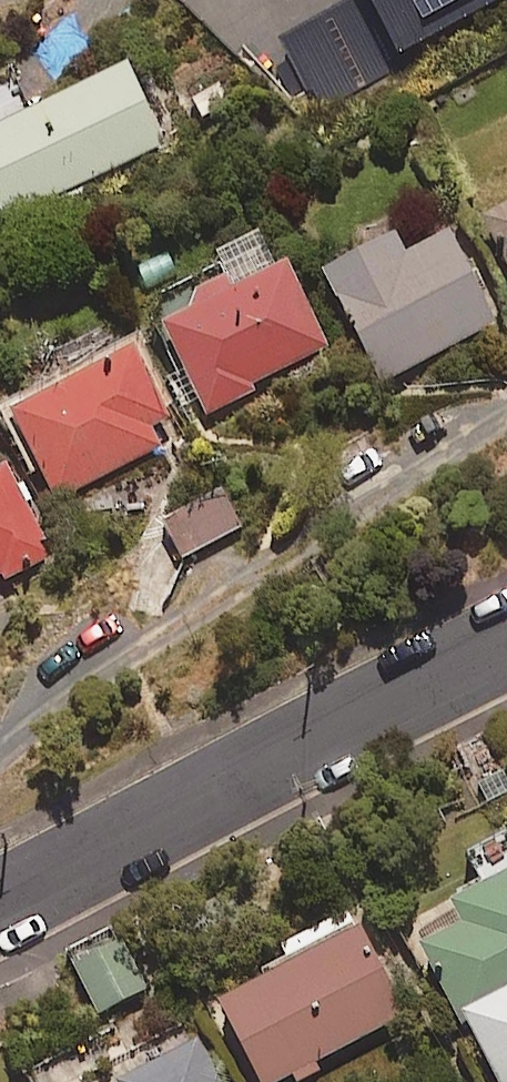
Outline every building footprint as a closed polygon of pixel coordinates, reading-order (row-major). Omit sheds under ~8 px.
[(278,37),(316,110),(402,66),(396,55),(367,0),(349,0),(278,37)] [(396,55),(502,0),(367,0),(396,55)] [(158,159),(125,81),(13,128),(0,98),(0,225),(158,159)] [(486,208),(506,247),(506,196),(486,208)] [(411,251),(401,232),(327,270),(385,380),(503,318),(455,228),(411,251)] [(255,274),(135,339),(182,428),(303,363),(255,274)] [(0,411),(0,484),(25,529),(142,466),(87,364),(0,411)] [(208,499),(136,537),(157,576),(229,537),(208,499)] [(27,560),(0,511),(0,575),(27,560)] [(493,1081),(506,1081),(506,874),(454,901),(465,924),(423,945),(493,1081)] [(319,1060),(406,1017),(353,911),(280,947),(286,958),(218,992),(262,1081),(274,1081),(290,1074),(293,1081),(305,1081),(325,1072),(319,1060)] [(75,961),(106,1023),(151,1000),(120,938),(75,961)] [(196,1032),(99,1081),(221,1081),(196,1032)]
